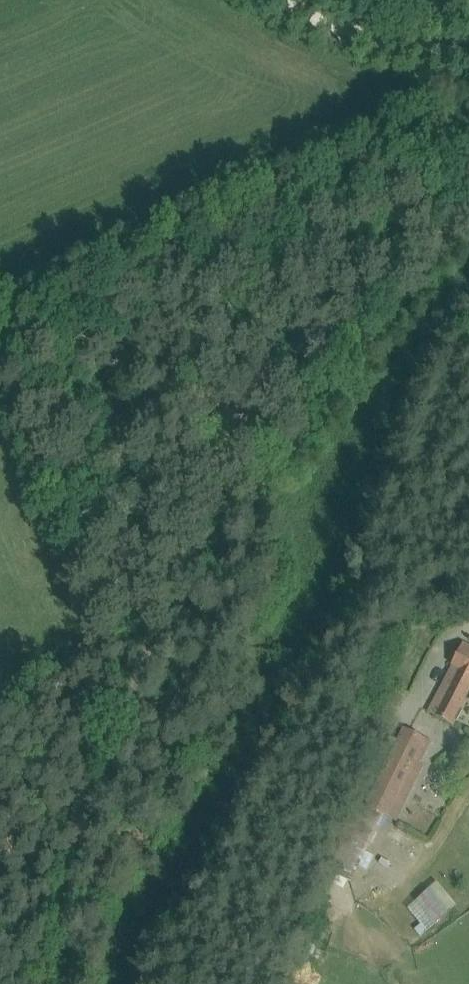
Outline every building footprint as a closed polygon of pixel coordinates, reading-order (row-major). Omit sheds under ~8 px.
[(429,711),(454,724),(466,702),(464,701),(468,691),(468,649),(463,646),(429,711)] [(382,754),(358,803),(382,814),(398,782),(402,784),(425,737),(404,727),(390,758),(382,754)] [(418,908),(442,931),(456,917),(432,894),(418,908)]
